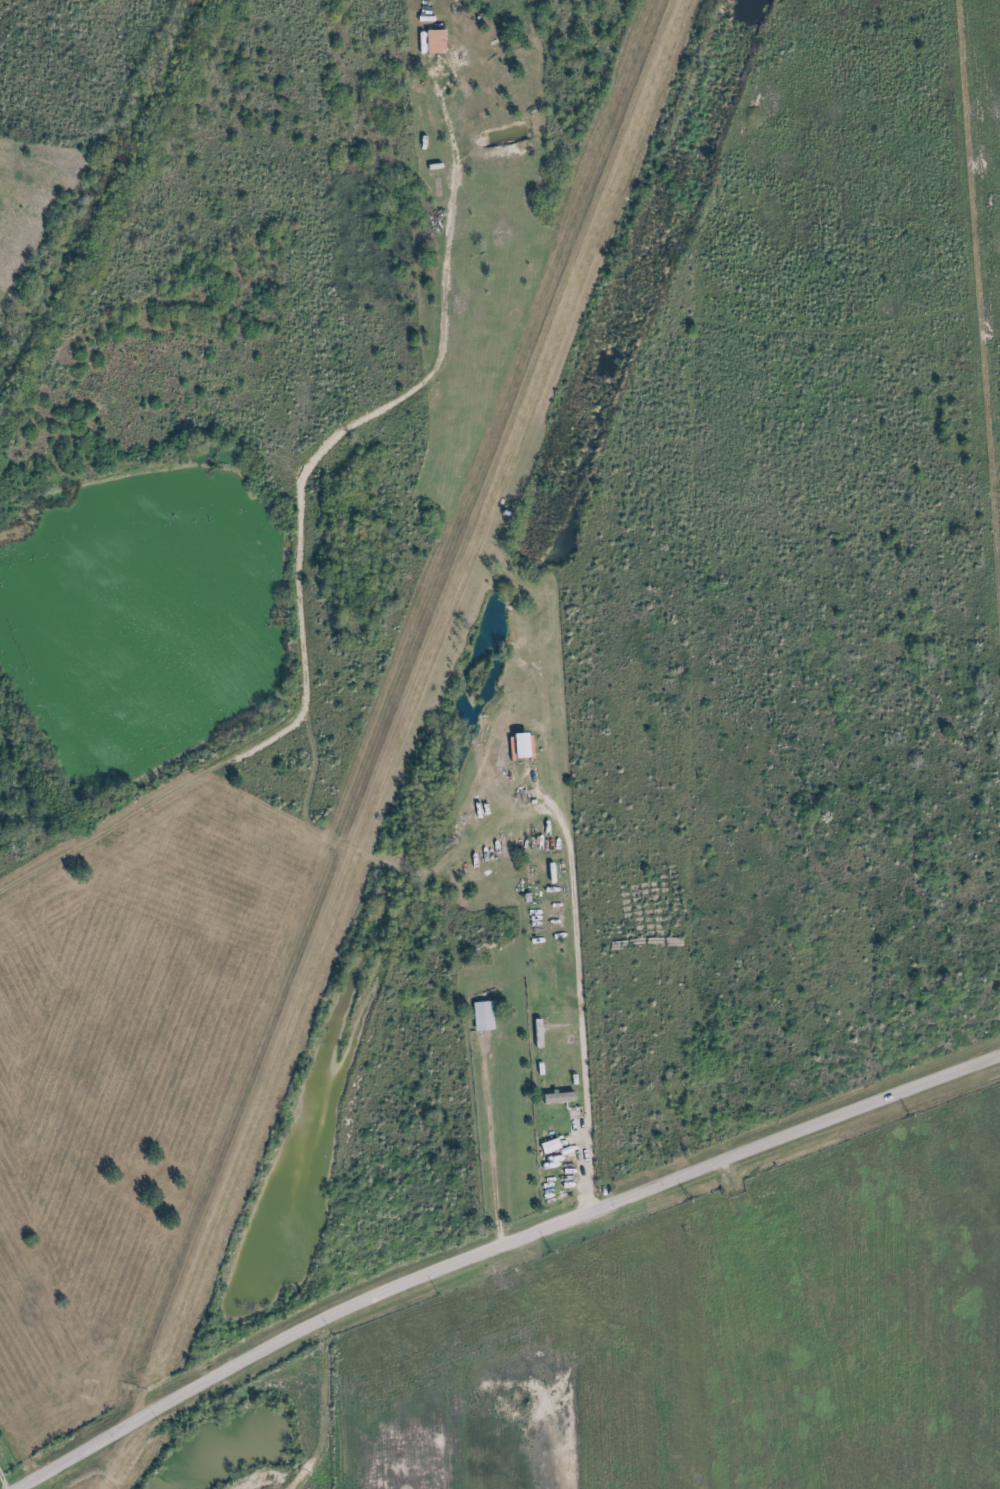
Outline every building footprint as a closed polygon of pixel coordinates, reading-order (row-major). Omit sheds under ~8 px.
[(487,806),(497,809),(502,791),(493,788),(487,806)] [(469,1002),(472,1031),(491,1029),(488,1000),(469,1002)] [(575,1110),(575,1101),(536,1103),(537,1112),(575,1110)]
